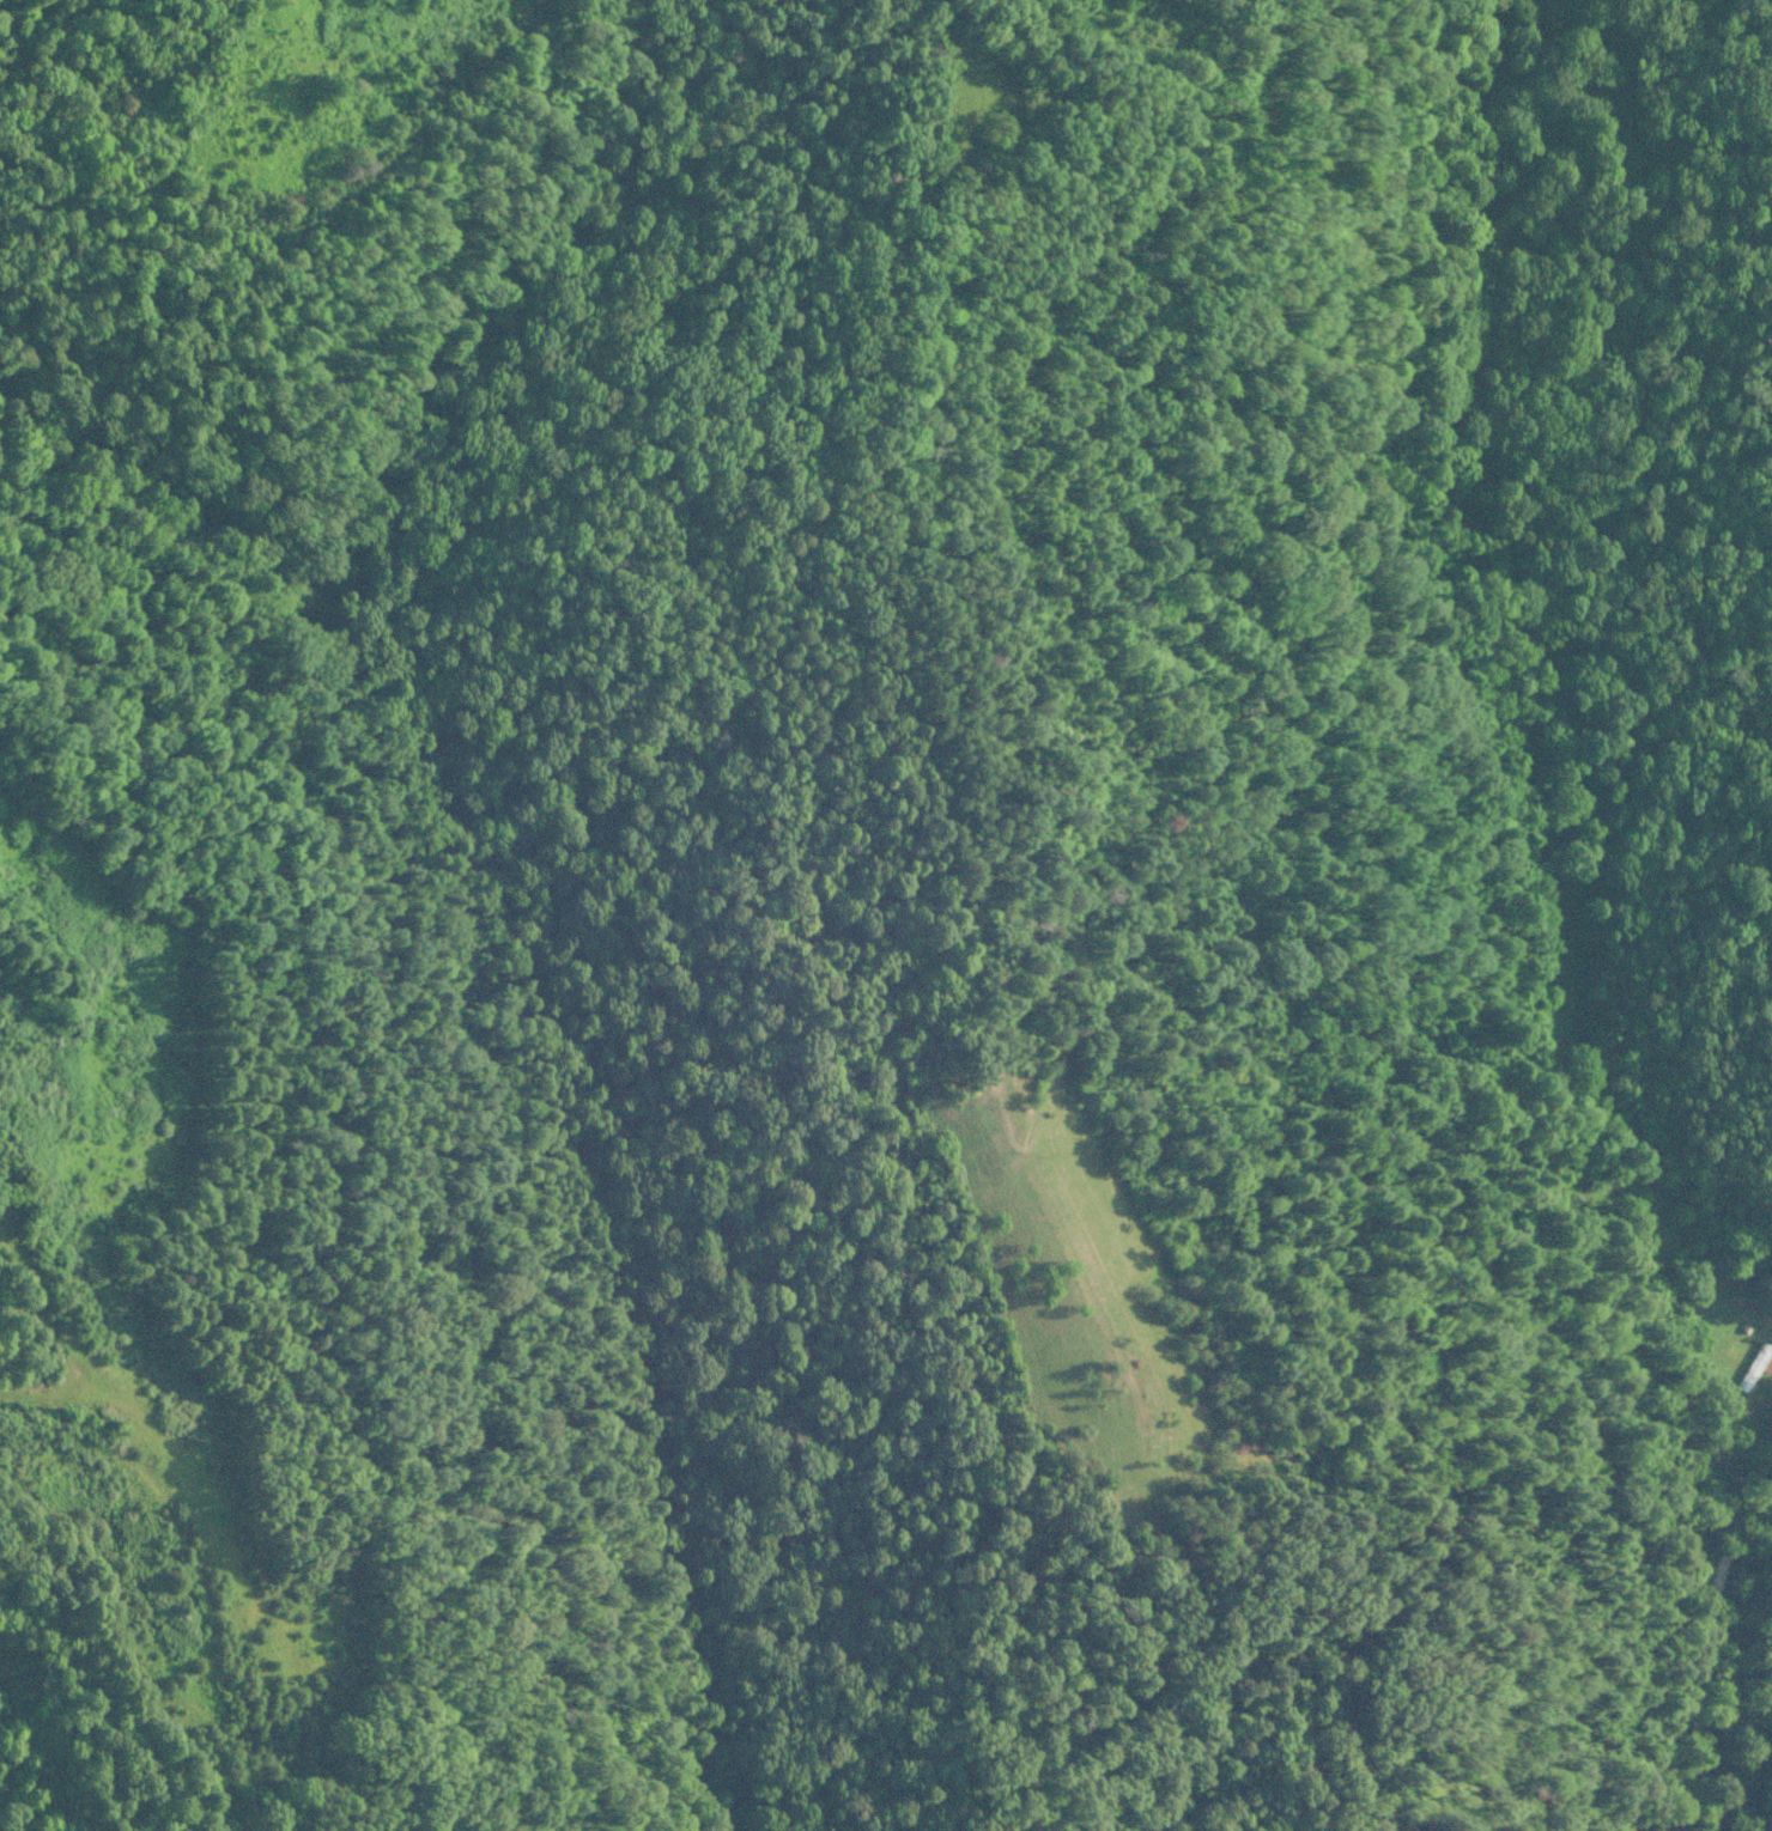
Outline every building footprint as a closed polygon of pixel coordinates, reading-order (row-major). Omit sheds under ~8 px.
[(1743,1381),(1752,1386),(1771,1349),(1763,1344),(1743,1381)]
